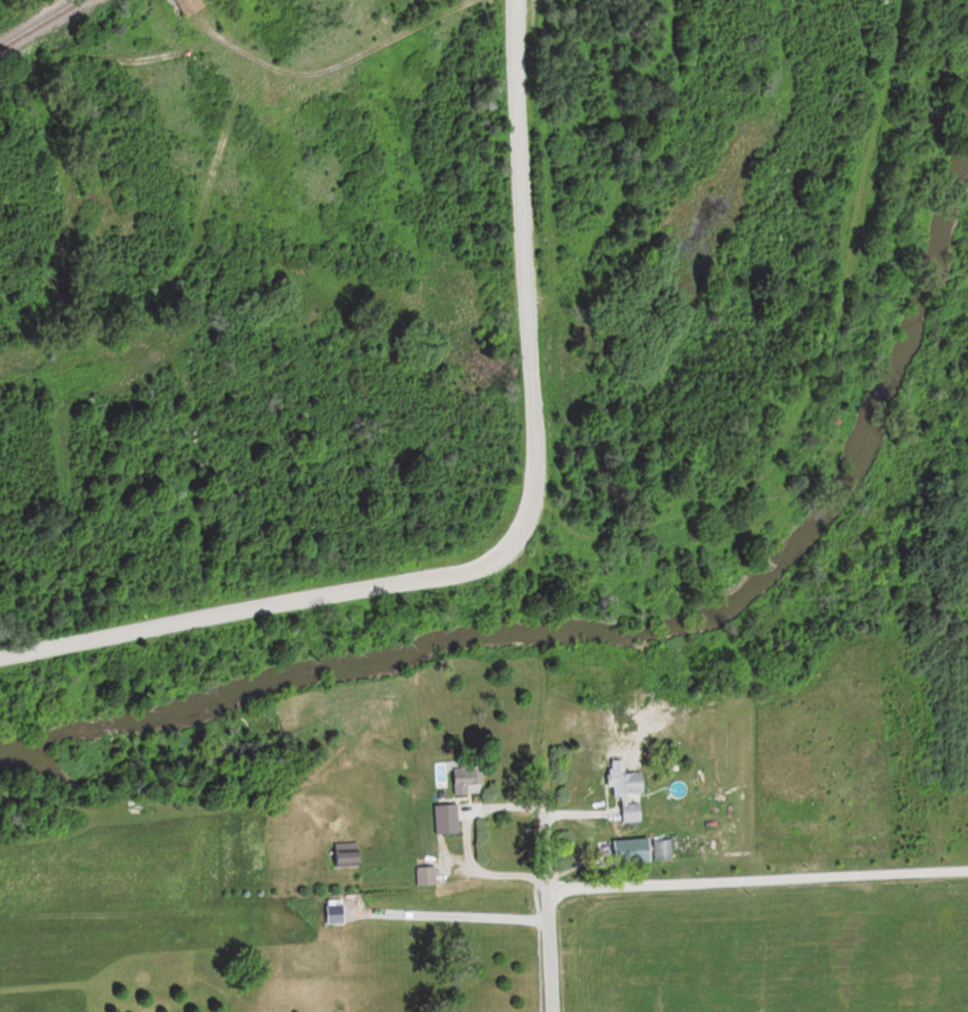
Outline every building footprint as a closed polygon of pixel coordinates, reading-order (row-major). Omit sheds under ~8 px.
[(181,12),(204,12),(204,0),(181,0),(181,12)] [(479,794),(480,761),(453,760),(452,793),(479,794)] [(622,822),(642,822),(642,803),(629,803),(628,794),(645,793),(644,772),(626,772),(626,768),(611,769),(612,796),(621,796),(622,822)] [(434,805),(436,835),(460,833),(458,804),(434,805)] [(653,841),(653,859),(669,859),(669,841),(653,841)] [(436,885),(436,867),(418,867),(418,885),(436,885)]
